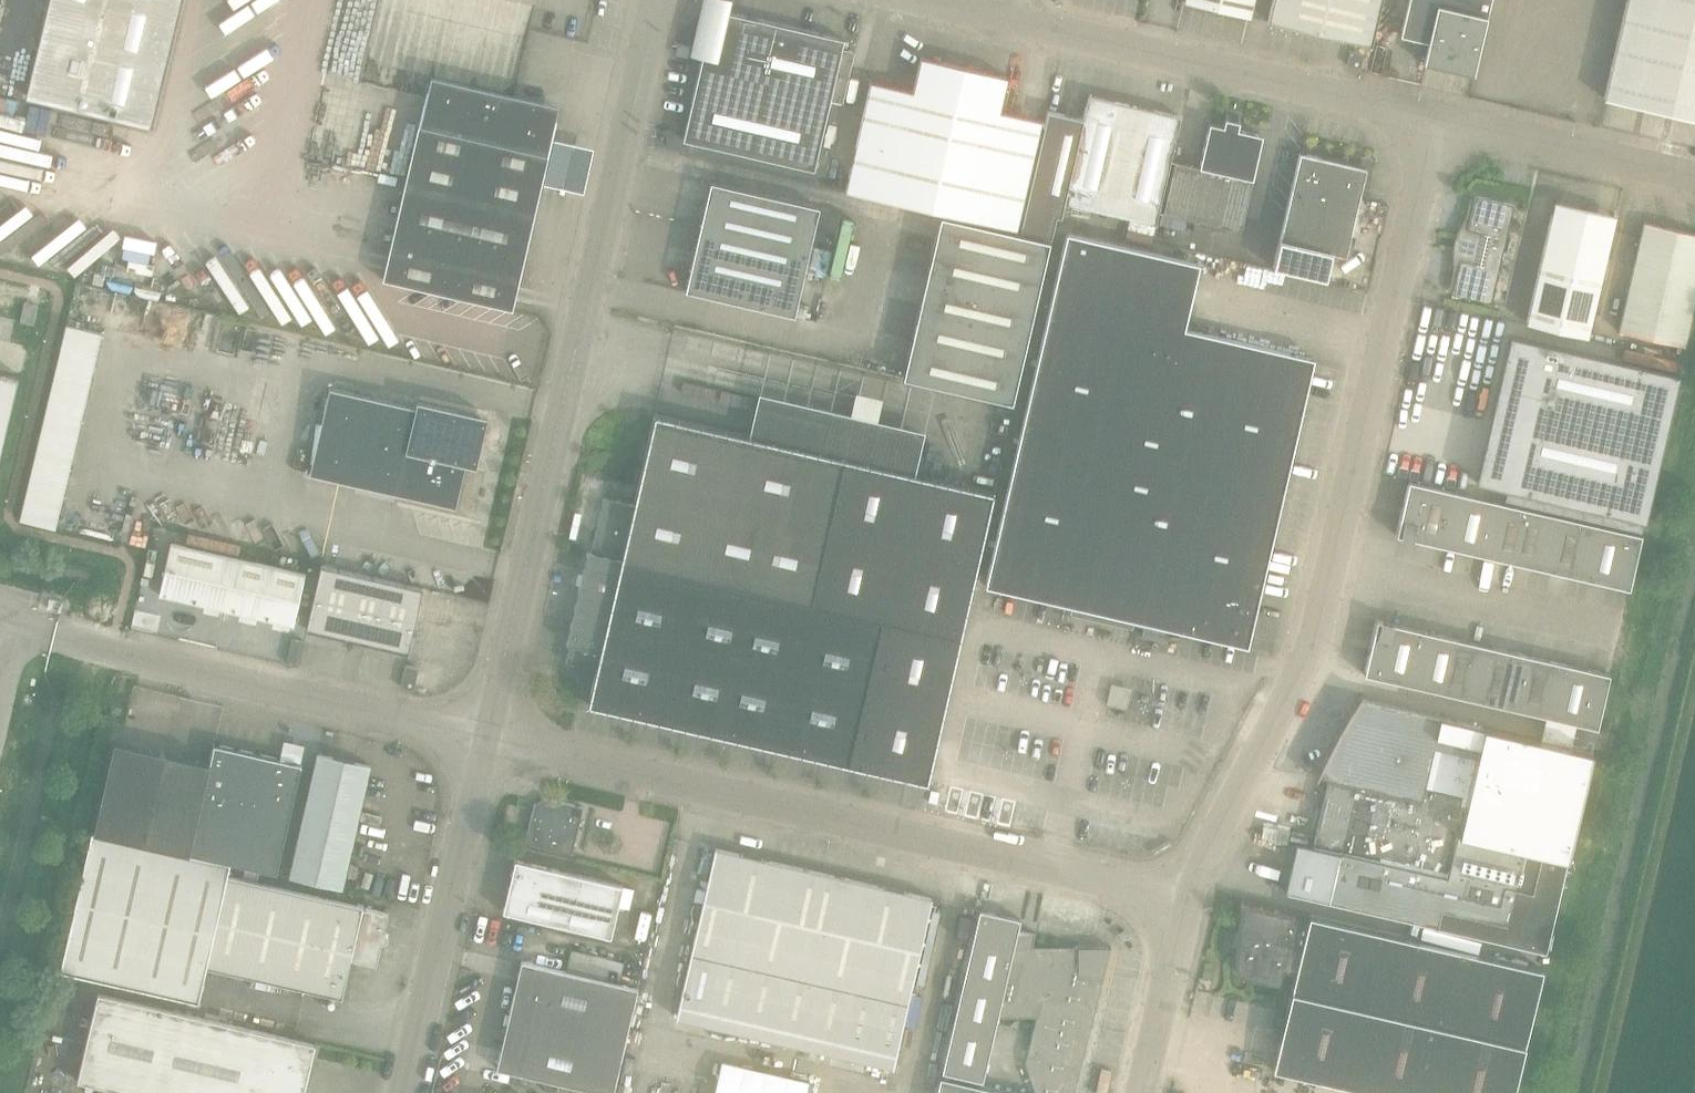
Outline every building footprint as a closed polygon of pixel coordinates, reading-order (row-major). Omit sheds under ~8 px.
[(27,95),(150,124),(180,0),(50,0),(27,95)] [(690,54),(703,57),(684,140),(815,170),(831,99),(843,48),(845,39),(729,13),(732,0),(702,0),(690,54)] [(1185,2),(1251,17),(1255,0),(1185,0),(1185,2)] [(1372,45),(1382,0),(1273,0),(1268,21),(1372,45)] [(1401,35),(1429,42),(1424,63),(1474,75),(1491,0),(1409,0),(1401,35)] [(1694,119),(1694,0),(1628,0),(1605,98),(1694,119)] [(843,48),(831,99),(843,102),(855,50),(843,48)] [(1364,54),(1360,54),(1351,52),(1348,64),(1361,67),(1364,54)] [(847,191),(903,204),(936,61),(922,57),(914,91),(872,82),(847,191)] [(936,61),(903,204),(960,217),(993,74),(936,61)] [(993,74),(960,217),(1016,230),(1042,121),(999,111),(1007,77),(993,74)] [(513,309),(555,126),(554,126),(559,105),(517,95),(432,75),(427,97),(425,96),(383,279),(513,309)] [(1061,218),(1064,203),(1156,224),(1159,211),(1171,159),(1181,116),(1089,95),(1083,119),(1048,111),(1020,231),(1051,238),(1056,216),(1061,218)] [(1171,159),(1159,211),(1241,230),(1263,135),(1238,129),(1241,116),(1227,112),(1224,126),(1210,123),(1200,166),(1171,159)] [(555,142),(544,185),(584,195),(594,151),(555,142)] [(1280,240),(1274,267),(1325,279),(1331,252),(1346,256),(1366,168),(1300,153),(1280,240)] [(718,183),(711,182),(686,291),(693,292),(795,316),(820,207),(718,183)] [(1461,260),(1453,294),(1492,303),(1499,270),(1502,269),(1503,266),(1503,262),(1502,260),(1515,204),(1476,195),(1468,228),(1465,228),(1458,260),(1461,260)] [(1588,336),(1613,228),(1616,215),(1555,201),(1527,322),(1588,336)] [(941,216),(933,251),(1042,276),(1050,241),(941,216)] [(1619,330),(1684,345),(1694,300),(1694,233),(1644,221),(1641,235),(1619,330)] [(1067,233),(986,585),(1106,613),(1248,646),(1314,358),(1185,328),(1200,263),(1067,233)] [(933,251),(920,307),(1029,332),(1042,276),(933,251)] [(32,303),(25,302),(21,321),(34,324),(39,305),(32,303)] [(1013,403),(1029,332),(920,307),(904,377),(1013,403)] [(103,333),(66,325),(53,381),(20,520),(57,529),(103,333)] [(1511,337),(1492,416),(1521,423),(1506,486),(1644,519),(1677,375),(1511,337)] [(21,373),(0,368),(0,461),(21,373)] [(416,406),(330,387),(329,389),(331,390),(312,472),(311,472),(310,474),(456,508),(456,505),(455,505),(464,464),(476,467),(486,424),(487,424),(487,422),(488,416),(417,400),(416,406)] [(570,644),(566,662),(597,669),(589,705),(927,783),(927,781),(972,586),(994,493),(915,475),(925,431),(759,393),(749,437),(655,415),(635,505),(604,498),(591,552),(588,551),(567,643),(570,644)] [(1397,535),(1435,544),(1447,490),(1409,481),(1397,535)] [(1447,490),(1435,544),(1474,552),(1486,498),(1447,490)] [(1486,498),(1474,552),(1513,561),(1525,507),(1486,498)] [(1525,507),(1513,561),(1552,571),(1564,516),(1525,507)] [(1564,516),(1552,571),(1590,579),(1603,525),(1564,516)] [(1603,525),(1590,579),(1630,588),(1642,534),(1603,525)] [(159,595),(217,608),(229,556),(171,542),(159,595)] [(229,556),(217,608),(259,618),(271,565),(229,556)] [(322,564),(307,629),(408,653),(423,588),(322,564)] [(271,565),(259,618),(294,626),(306,573),(271,565)] [(1365,674),(1404,683),(1416,630),(1416,629),(1377,620),(1365,674)] [(1416,630),(1404,683),(1442,692),(1454,638),(1416,629),(1416,630)] [(1454,638),(1442,692),(1481,701),(1493,648),(1493,647),(1454,638)] [(1493,648),(1481,701),(1520,710),(1533,656),(1493,647),(1493,648)] [(1533,656),(1520,710),(1559,719),(1571,665),(1533,656)] [(419,668),(405,665),(400,686),(414,689),(419,668)] [(1571,665),(1559,719),(1598,728),(1610,674),(1571,665)] [(1296,842),(1284,890),(1329,900),(1438,926),(1546,951),(1567,858),(1592,751),(1484,726),(1362,697),(1364,694),(1363,693),(1316,777),(1318,778),(1319,774),(1328,776),(1312,845),(1312,846),(1296,842)] [(114,742),(94,831),(189,854),(189,853),(209,763),(114,742)] [(276,873),(301,764),(214,744),(209,763),(189,853),(276,873)] [(371,765),(317,753),(289,877),(343,889),(371,765)] [(572,854),(584,807),(543,797),(543,799),(536,803),(535,802),(525,843),(572,854)] [(305,989),(342,998),(351,959),(376,964),(382,942),(384,942),(387,941),(388,939),(388,936),(387,933),(384,932),(388,913),(363,907),(364,904),(358,903),(358,906),(228,876),(230,864),(92,832),(60,970),(199,1002),(207,966),(305,989)] [(892,1066),(931,898),(716,849),(677,1017),(892,1066)] [(623,885),(515,860),(503,911),(611,937),(623,885)] [(1235,961),(1235,963),(1236,965),(1236,966),(1237,969),(1238,971),(1240,973),(1241,974),(1243,975),(1246,976),(1280,984),(1283,969),(1296,972),(1273,1069),(1375,1092),(1514,1092),(1543,968),(1310,914),(1308,920),(1295,917),(1296,915),(1243,903),(1243,901),(1242,901),(1235,961)] [(998,1016),(1037,1016),(1025,1062),(1035,1092),(1074,1092),(1111,947),(1031,946),(1034,934),(1018,930),(1020,919),(980,909),(942,1071),(983,1081),(998,1016)] [(572,950),(567,971),(589,976),(619,983),(623,963),(572,950)] [(638,988),(619,983),(589,976),(567,971),(521,961),(496,1069),(601,1092),(613,1092),(638,988)] [(315,1044),(294,1039),(98,993),(78,1081),(129,1092),(303,1092),(315,1044)] [(941,1077),(937,1092),(1010,1092),(941,1077)]
